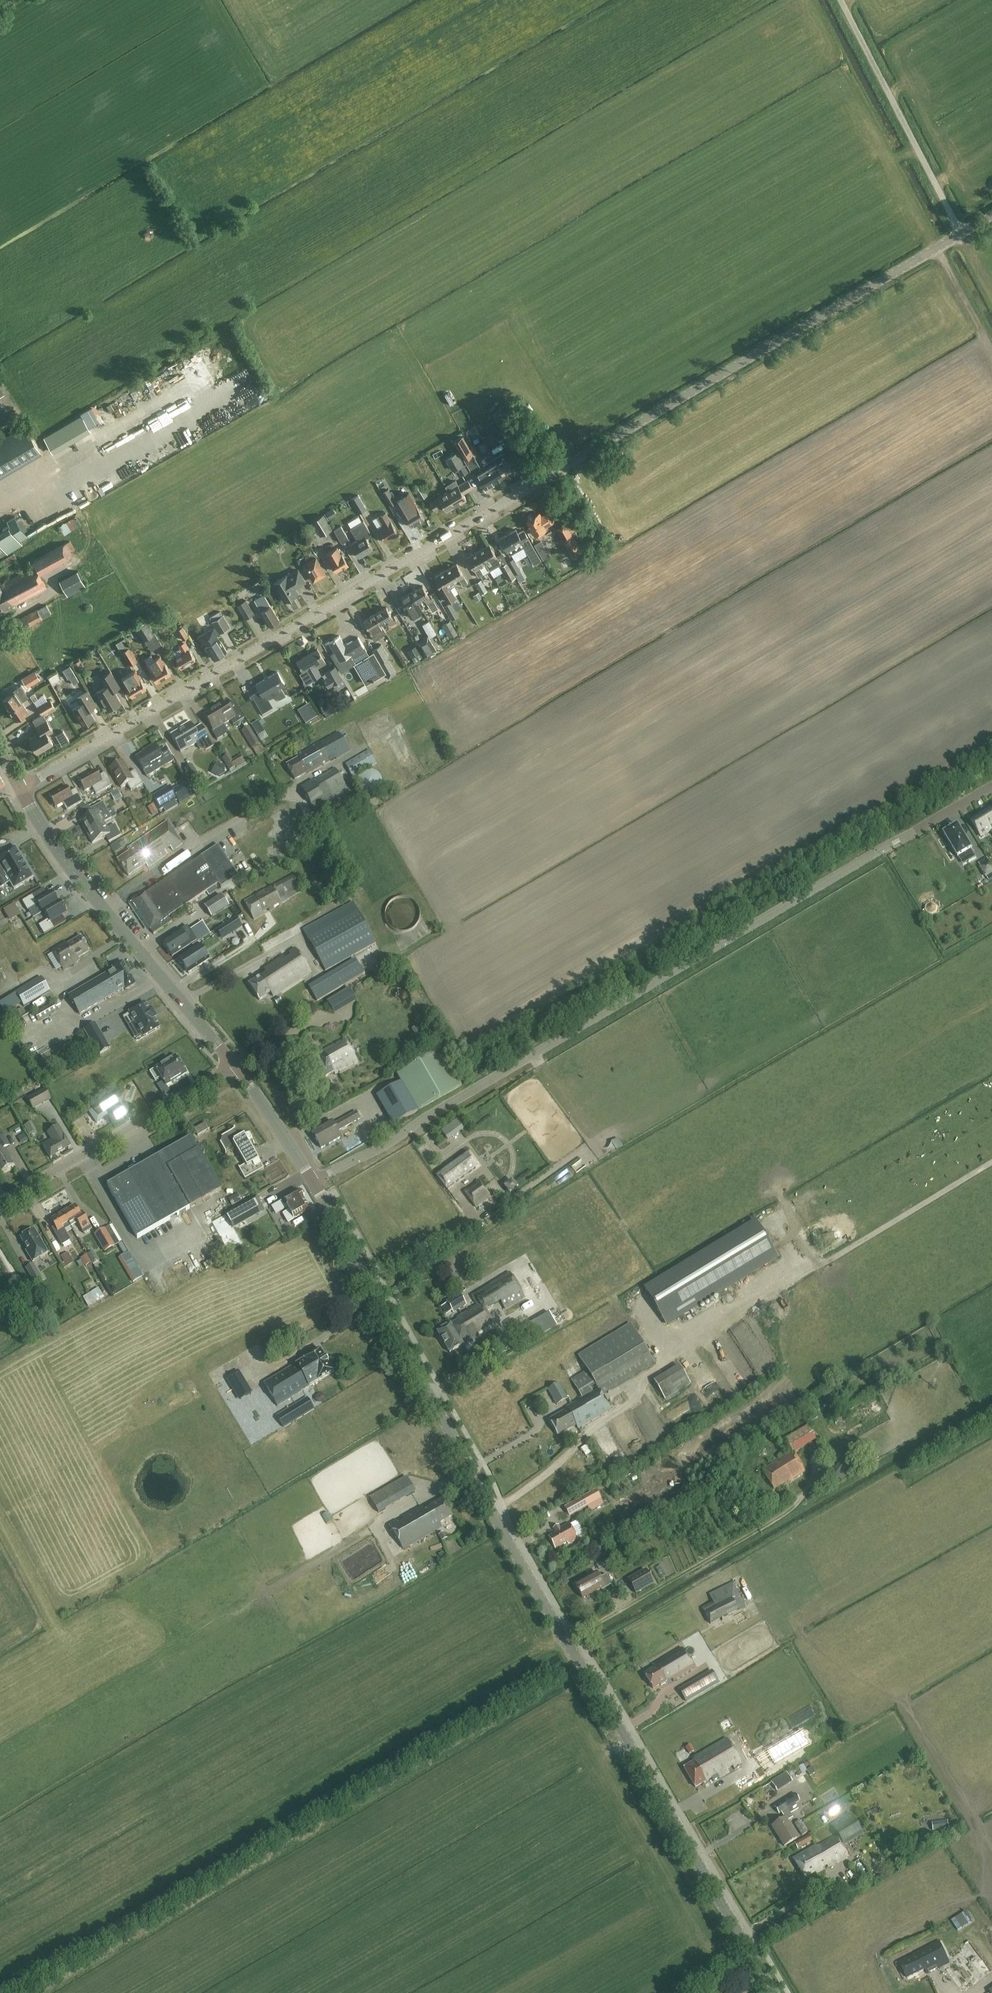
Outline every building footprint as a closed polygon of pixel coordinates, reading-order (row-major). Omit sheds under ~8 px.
[(502,430),(510,445),(519,440),(505,416),(500,419),(506,428),(502,430)] [(41,453),(25,426),(0,441),(0,476),(41,453)] [(63,439),(75,434),(73,428),(60,433),(63,439)] [(461,437),(453,442),(463,460),(472,455),(461,437)] [(457,453),(447,458),(454,469),(463,464),(457,453)] [(497,463),(505,477),(514,471),(511,466),(520,461),(516,453),(507,458),(506,458),(497,463)] [(59,463),(62,469),(72,463),(69,457),(59,463)] [(505,477),(497,463),(496,463),(494,458),(484,464),(487,470),(478,475),(482,483),(491,477),(494,483),(505,477)] [(13,476),(16,481),(25,476),(21,471),(13,476)] [(455,481),(446,486),(448,492),(452,498),(456,505),(461,503),(462,504),(465,502),(465,500),(466,499),(463,494),(472,488),(468,480),(458,486),(455,481)] [(64,487),(70,497),(77,493),(71,482),(64,487)] [(414,489),(420,499),(427,495),(421,485),(414,489)] [(382,493),(390,506),(396,502),(388,489),(382,493)] [(452,498),(448,492),(439,497),(439,498),(430,503),(434,511),(443,505),(447,511),(456,505),(452,498)] [(404,513),(403,513),(411,527),(424,519),(409,493),(402,497),(407,505),(401,509),(404,513)] [(358,495),(351,499),(359,513),(366,509),(358,495)] [(386,542),(399,535),(386,513),(376,518),(379,522),(381,521),(384,525),(378,529),(386,542)] [(544,527),(554,522),(548,513),(541,517),(539,514),(534,517),(533,516),(531,515),(529,517),(528,519),(529,520),(527,521),(535,535),(545,529),(544,527)] [(333,529),(324,514),(311,522),(320,537),(333,529)] [(6,550),(8,554),(23,544),(21,541),(28,537),(15,516),(7,521),(9,524),(0,530),(0,554),(6,550)] [(71,528),(81,525),(79,517),(69,519),(71,528)] [(360,557),(373,550),(365,538),(371,534),(363,520),(350,528),(358,541),(352,544),(360,557)] [(557,528),(565,544),(568,543),(572,549),(576,547),(573,540),(574,539),(565,523),(557,528)] [(341,526),(334,530),(341,543),(348,539),(341,526)] [(533,564),(541,560),(524,530),(518,533),(516,529),(500,539),(510,555),(523,547),(533,564)] [(76,553),(70,541),(32,562),(35,566),(5,583),(5,582),(0,585),(0,613),(46,588),(39,574),(76,553)] [(478,551),(486,564),(492,560),(496,567),(501,564),(490,545),(478,551)] [(348,565),(342,555),(342,556),(338,548),(327,554),(331,562),(336,571),(348,565)] [(486,564),(478,551),(467,558),(478,577),(484,574),(479,567),(486,564)] [(14,554),(1,562),(5,567),(17,559),(14,554)] [(528,570),(533,566),(526,556),(521,560),(528,570)] [(314,581),(325,574),(316,558),(304,565),(305,565),(303,566),(306,572),(308,571),(314,581)] [(514,559),(507,562),(514,574),(520,571),(514,559)] [(514,574),(507,562),(500,567),(508,581),(516,577),(514,574)] [(445,571),(453,583),(459,579),(463,586),(468,583),(457,564),(445,571)] [(295,588),(305,582),(298,570),(288,576),(287,575),(273,583),(284,601),(298,593),(295,588)] [(77,571),(59,580),(67,595),(85,586),(77,571)] [(453,583),(445,571),(434,578),(445,597),(448,602),(456,597),(449,585),(453,583)] [(532,576),(536,587),(548,582),(544,571),(532,576)] [(475,583),(481,593),(487,590),(481,580),(475,583)] [(411,593),(417,602),(424,598),(427,604),(433,600),(430,594),(428,595),(423,586),(411,593)] [(479,592),(473,596),(476,601),(483,597),(479,592)] [(417,602),(411,593),(400,599),(411,618),(422,611),(417,602)] [(279,620),(264,595),(255,600),(270,626),(279,620)] [(237,605),(245,619),(254,613),(246,600),(237,605)] [(444,606),(452,619),(459,616),(451,602),(444,606)] [(19,632),(51,614),(45,604),(14,622),(19,632)] [(375,614),(381,624),(387,620),(391,625),(397,621),(394,616),(392,617),(386,607),(375,614)] [(381,624),(375,614),(364,621),(370,630),(368,631),(371,637),(377,633),(374,628),(381,624)] [(217,636),(231,628),(223,615),(212,622),(215,627),(198,637),(205,650),(207,649),(213,659),(226,651),(217,636)] [(134,628),(143,642),(155,634),(147,620),(146,621),(144,618),(135,624),(136,627),(134,628)] [(442,625),(450,638),(457,633),(450,621),(442,625)] [(177,630),(183,640),(188,636),(182,627),(177,630)] [(337,664),(351,655),(355,664),(367,683),(372,680),(373,681),(374,680),(374,679),(380,675),(369,656),(358,638),(345,646),(339,636),(335,639),(334,638),(333,639),(333,640),(329,642),(335,653),(332,655),(337,664)] [(403,645),(406,639),(401,636),(398,642),(403,645)] [(428,636),(417,642),(426,657),(437,651),(428,636)] [(181,668),(195,659),(190,650),(189,650),(185,642),(179,646),(183,654),(176,658),(181,668)] [(121,652),(129,665),(137,661),(129,647),(121,652)] [(314,680),(319,677),(321,675),(317,669),(316,669),(314,666),(324,661),(317,649),(297,661),(303,672),(308,670),(314,680)] [(415,652),(418,658),(423,656),(420,649),(415,652)] [(171,673),(165,664),(160,657),(147,664),(151,672),(157,682),(171,673)] [(82,681),(72,665),(67,669),(77,684),(82,681)] [(325,673),(332,685),(343,679),(335,666),(325,673)] [(146,688),(141,678),(140,678),(136,670),(122,678),(127,686),(126,687),(132,696),(146,688)] [(108,710),(121,703),(114,690),(120,687),(111,671),(100,677),(106,687),(96,692),(103,704),(104,704),(108,710)] [(34,672),(23,680),(27,687),(39,680),(34,672)] [(278,673),(257,685),(260,690),(251,695),(263,715),(273,709),(265,695),(273,691),(278,700),(285,695),(280,686),(285,684),(278,673)] [(350,682),(357,696),(364,693),(357,678),(350,682)] [(30,696),(34,694),(30,687),(26,690),(30,696)] [(88,707),(95,702),(88,690),(80,695),(82,697),(78,700),(80,704),(73,708),(83,725),(94,718),(88,707)] [(9,710),(22,702),(15,691),(2,700),(9,710)] [(39,696),(41,702),(49,700),(47,693),(39,696)] [(50,699),(38,707),(42,714),(55,706),(50,699)] [(22,702),(9,710),(16,720),(28,711),(22,702)] [(215,709),(224,724),(230,721),(233,725),(238,722),(226,702),(215,709)] [(223,737),(218,728),(224,724),(215,709),(204,716),(213,731),(211,731),(217,741),(223,737)] [(37,753),(53,743),(48,735),(53,732),(42,714),(33,720),(41,732),(29,739),(37,753)] [(197,745),(208,738),(201,726),(194,730),(190,724),(182,729),(182,730),(171,737),(180,752),(196,743),(197,745)] [(252,749),(259,744),(249,727),(242,732),(252,749)] [(298,758),(286,765),(295,780),(312,769),(313,771),(336,758),(336,759),(350,751),(338,733),(296,755),(298,758)] [(161,764),(172,758),(166,748),(159,752),(155,745),(146,750),(147,751),(136,758),(144,771),(160,762),(161,764)] [(352,778),(377,763),(369,749),(345,764),(352,778)] [(229,755),(222,759),(229,771),(236,767),(229,755)] [(122,761),(118,763),(118,762),(113,765),(113,766),(110,768),(121,788),(127,784),(131,791),(143,784),(136,772),(130,775),(122,761)] [(184,770),(192,783),(200,779),(192,765),(184,770)] [(301,787),(311,805),(318,817),(327,812),(328,815),(353,800),(335,767),(301,787)] [(96,771),(78,781),(80,783),(79,784),(82,789),(83,789),(84,791),(92,787),(96,794),(112,785),(106,774),(100,777),(96,771)] [(380,788),(381,785),(381,782),(380,779),(378,776),(376,774),(373,773),(370,772),(367,772),(364,773),(362,775),(360,777),(358,780),(358,783),(358,786),(359,789),(361,792),(363,794),(366,795),(369,796),(372,795),(375,794),(377,793),(379,790),(380,788)] [(63,804),(67,811),(83,802),(76,789),(70,793),(67,787),(49,797),(51,800),(50,800),(53,806),(54,805),(55,808),(63,804)] [(170,787),(154,797),(161,809),(163,808),(166,812),(178,805),(175,801),(177,799),(170,787)] [(118,790),(110,794),(115,802),(122,798),(118,790)] [(86,832),(104,822),(111,818),(108,813),(102,802),(90,809),(93,814),(80,821),(86,832)] [(990,809),(981,815),(991,834),(991,812),(990,809)] [(981,815),(971,821),(981,837),(990,831),(991,834),(981,815)] [(172,851),(183,844),(167,821),(127,849),(130,852),(118,860),(128,876),(146,864),(148,867),(167,854),(165,851),(170,847),(172,851)] [(104,822),(86,832),(92,843),(105,836),(109,842),(121,835),(115,825),(108,828),(104,822)] [(958,826),(944,834),(958,858),(972,849),(958,826)] [(218,884),(222,889),(238,878),(217,846),(208,851),(200,857),(139,897),(132,902),(153,934),(152,935),(170,923),(167,918),(218,884)] [(9,882),(14,890),(34,877),(16,847),(0,856),(0,889),(5,886),(5,885),(9,882)] [(934,851),(927,857),(933,863),(940,857),(934,851)] [(983,872),(986,877),(991,874),(991,867),(983,872)] [(281,903),(289,899),(303,891),(301,888),(294,875),(272,886),(244,902),(254,920),(264,914),(262,910),(267,907),(269,911),(282,904),(281,903)] [(44,888),(22,901),(28,911),(37,905),(42,913),(44,912),(59,903),(58,903),(52,892),(47,895),(44,888)] [(222,896),(229,907),(235,903),(228,892),(222,896)] [(229,907),(222,896),(222,895),(204,907),(212,918),(229,907)] [(419,916),(420,913),(419,910),(418,907),(416,904),(414,901),(412,899),(408,898),(405,897),(402,897),(398,897),(395,898),(392,900),(390,902),(388,905),(387,908),(386,912),(386,915),(387,918),(388,921),(390,924),(393,927),(395,928),(399,929),(402,930),(405,930),(409,929),(412,927),(414,925),(417,923),(418,920),(419,916)] [(60,902),(58,903),(59,903),(44,912),(48,919),(39,925),(44,935),(66,922),(62,915),(67,913),(60,902)] [(303,930),(325,971),(376,943),(353,902),(303,930)] [(124,918),(132,914),(130,909),(122,913),(124,918)] [(10,923),(4,913),(0,915),(0,918),(5,926),(10,923)] [(200,939),(213,931),(205,919),(192,927),(200,939)] [(172,957),(197,941),(187,926),(164,941),(164,944),(172,957)] [(429,931),(416,938),(419,944),(432,936),(429,931)] [(78,958),(90,951),(81,936),(67,945),(65,943),(52,951),(63,970),(80,960),(78,958)] [(188,973),(209,960),(199,945),(179,958),(180,960),(179,962),(181,964),(183,964),(188,973)] [(264,968),(266,972),(249,984),(259,1000),(271,993),(273,996),(279,992),(279,993),(311,972),(295,948),(289,952),(291,956),(286,960),(283,956),(264,968)] [(363,975),(378,967),(371,954),(357,962),(355,959),(308,987),(317,1002),(343,987),(343,986),(363,974),(363,975)] [(114,970),(69,996),(80,1015),(125,988),(126,990),(136,984),(123,962),(113,968),(114,970)] [(63,974),(65,980),(74,976),(72,970),(63,974)] [(49,991),(45,984),(41,977),(15,993),(24,1006),(49,991)] [(350,1003),(356,999),(350,989),(344,992),(350,1003)] [(154,1009),(152,1010),(147,1002),(132,1011),(132,1012),(125,1016),(130,1025),(137,1021),(146,1035),(161,1026),(156,1018),(158,1017),(154,1009)] [(25,1021),(29,1027),(37,1022),(33,1015),(25,1021)] [(96,1024),(84,1031),(95,1049),(99,1055),(110,1048),(106,1042),(96,1024)] [(335,1074),(357,1062),(344,1039),(323,1052),(324,1053),(306,1063),(316,1082),(334,1072),(335,1074)] [(378,1095),(394,1124),(418,1111),(418,1110),(461,1086),(440,1049),(397,1074),(401,1082),(378,1095)] [(177,1081),(175,1079),(186,1073),(177,1057),(150,1072),(155,1081),(161,1077),(166,1085),(172,1081),(173,1083),(174,1083),(176,1082),(177,1081)] [(33,1109),(51,1099),(45,1089),(28,1099),(33,1109)] [(108,1115),(105,1111),(118,1103),(112,1094),(92,1108),(95,1112),(91,1114),(97,1122),(108,1115)] [(366,1098),(363,1100),(369,1110),(372,1107),(366,1098)] [(46,1109),(53,1120),(57,1117),(50,1106),(46,1109)] [(312,1131),(321,1148),(340,1138),(337,1131),(360,1119),(356,1112),(333,1124),(331,1121),(312,1131)] [(26,1124),(36,1140),(42,1136),(31,1120),(26,1124)] [(448,1141),(462,1131),(455,1122),(441,1133),(448,1141)] [(206,1123),(194,1129),(198,1136),(209,1129),(206,1123)] [(50,1158),(71,1147),(59,1126),(48,1133),(51,1139),(42,1144),(50,1158)] [(226,1152),(226,1151),(225,1149),(234,1144),(245,1165),(239,1168),(239,1167),(238,1167),(245,1179),(263,1168),(252,1149),(249,1143),(253,1141),(253,1140),(249,1134),(245,1136),(244,1135),(240,1137),(233,1130),(234,1129),(235,1127),(234,1128),(233,1129),(233,1130),(232,1131),(222,1136),(222,1137),(223,1136),(224,1138),(224,1139),(223,1141),(222,1142),(221,1143),(220,1142),(225,1151),(225,1152),(226,1153),(226,1154),(225,1155),(226,1155),(226,1154),(226,1153),(226,1152)] [(13,1164),(7,1155),(8,1154),(5,1149),(10,1146),(4,1136),(2,1137),(1,1135),(0,1135),(0,1170),(1,1172),(13,1164)] [(619,1135),(613,1138),(617,1146),(623,1143),(619,1135)] [(191,1137),(107,1185),(137,1238),(201,1202),(201,1201),(202,1201),(221,1190),(191,1137)] [(249,1143),(252,1149),(256,1147),(258,1148),(258,1146),(254,1139),(253,1140),(253,1141),(249,1143)] [(594,1140),(585,1145),(594,1161),(603,1156),(594,1140)] [(440,1181),(441,1181),(447,1189),(479,1165),(470,1152),(437,1176),(440,1181)] [(476,1208),(491,1197),(479,1179),(463,1190),(476,1208)] [(303,1197),(304,1195),(303,1192),(300,1192),(299,1191),(284,1199),(287,1203),(284,1205),(281,1201),(271,1207),(275,1214),(286,1208),(287,1210),(288,1209),(294,1218),(309,1210),(303,1198),(303,1197)] [(223,1242),(237,1234),(233,1227),(264,1210),(256,1196),(211,1222),(223,1242)] [(64,1211),(63,1212),(69,1222),(68,1223),(71,1226),(77,1222),(84,1234),(92,1229),(81,1211),(79,1212),(75,1205),(69,1209),(68,1208),(64,1210),(64,1211)] [(51,1220),(55,1226),(52,1228),(62,1245),(71,1240),(65,1230),(71,1226),(68,1223),(69,1222),(63,1212),(51,1220)] [(756,1222),(645,1289),(666,1323),(777,1257),(756,1222)] [(94,1234),(104,1252),(115,1246),(105,1228),(94,1234)] [(35,1229),(21,1237),(28,1250),(26,1251),(33,1262),(49,1253),(35,1229)] [(93,1250),(87,1254),(92,1262),(98,1259),(93,1250)] [(129,1252),(118,1258),(133,1282),(143,1276),(129,1252)] [(61,1257),(67,1266),(73,1262),(68,1253),(61,1257)] [(73,1258),(76,1264),(82,1261),(80,1255),(73,1258)] [(25,1268),(34,1283),(42,1278),(33,1264),(25,1268)] [(477,1305),(461,1315),(457,1318),(458,1320),(451,1324),(450,1324),(438,1332),(438,1331),(437,1332),(450,1353),(450,1352),(463,1345),(464,1347),(473,1342),(471,1339),(494,1326),(485,1310),(500,1301),(505,1309),(525,1297),(522,1292),(530,1288),(519,1270),(511,1275),(509,1272),(471,1295),(477,1305)] [(92,1292),(83,1297),(88,1306),(97,1301),(92,1292)] [(453,1312),(458,1310),(466,1304),(459,1294),(447,1301),(453,1312)] [(544,1332),(553,1327),(546,1314),(537,1319),(544,1332)] [(571,1379),(582,1398),(566,1407),(568,1409),(549,1420),(557,1436),(576,1425),(578,1428),(611,1410),(603,1395),(645,1369),(655,1363),(639,1338),(630,1323),(577,1355),(587,1370),(571,1379)] [(512,1351),(508,1343),(499,1350),(503,1356),(512,1351)] [(333,1372),(334,1372),(320,1349),(319,1349),(320,1350),(264,1383),(277,1406),(304,1390),(333,1372)] [(767,1361),(758,1364),(761,1370),(769,1367),(767,1361)] [(680,1367),(654,1382),(664,1399),(690,1384),(680,1367)] [(240,1385),(247,1396),(251,1393),(245,1382),(238,1372),(228,1378),(234,1388),(240,1385)] [(567,1399),(558,1383),(548,1389),(557,1405),(567,1399)] [(277,1416),(279,1419),(259,1432),(263,1439),(283,1427),(284,1427),(314,1409),(307,1398),(277,1416)] [(678,1407),(683,1413),(687,1409),(682,1404),(678,1407)] [(650,1412),(641,1418),(647,1427),(656,1422),(650,1412)] [(763,1471),(774,1489),(788,1480),(788,1481),(804,1471),(792,1451),(816,1437),(808,1425),(785,1439),(793,1451),(777,1461),(777,1462),(763,1471)] [(591,1465),(600,1461),(596,1450),(586,1454),(591,1465)] [(397,1506),(417,1494),(411,1483),(391,1495),(397,1506)] [(564,1508),(569,1516),(600,1499),(595,1490),(564,1508)] [(377,1493),(370,1498),(379,1513),(386,1508),(377,1493)] [(439,1523),(452,1516),(442,1499),(423,1510),(421,1506),(403,1517),(405,1521),(399,1524),(397,1520),(389,1525),(403,1549),(441,1527),(439,1523)] [(568,1544),(578,1539),(569,1523),(556,1531),(557,1532),(548,1537),(555,1549),(567,1543),(568,1544)] [(442,1541),(447,1538),(444,1532),(438,1535),(442,1541)] [(674,1556),(662,1558),(663,1562),(660,1563),(662,1576),(677,1573),(674,1556)] [(380,1581),(394,1572),(389,1564),(375,1574),(380,1581)] [(636,1595),(654,1585),(646,1570),(628,1580),(636,1595)] [(606,1574),(600,1578),(596,1572),(575,1584),(583,1599),(600,1589),(601,1590),(612,1584),(606,1574)] [(704,1579),(707,1585),(712,1582),(718,1579),(714,1573),(704,1579)] [(712,1582),(707,1585),(711,1593),(709,1594),(713,1602),(702,1608),(710,1624),(727,1616),(738,1610),(746,1606),(741,1596),(740,1595),(733,1582),(716,1590),(712,1582)] [(673,1680),(694,1668),(682,1648),(652,1665),(654,1668),(644,1674),(653,1689),(660,1684),(661,1685),(666,1683),(665,1681),(672,1677),(673,1680)] [(681,1688),(682,1690),(688,1698),(689,1700),(721,1680),(714,1668),(681,1688)] [(681,1703),(688,1698),(682,1690),(676,1694),(681,1703)] [(698,1755),(692,1759),(694,1762),(684,1768),(695,1787),(711,1778),(713,1781),(729,1772),(727,1769),(732,1765),(735,1770),(742,1765),(726,1739),(698,1755)] [(688,1754),(689,1753),(695,1750),(691,1744),(685,1748),(688,1754)] [(783,1790),(791,1783),(784,1775),(776,1781),(783,1790)] [(791,1787),(797,1795),(802,1791),(797,1783),(791,1787)] [(806,1815),(816,1810),(810,1797),(801,1801),(806,1815)] [(791,1813),(796,1810),(788,1798),(774,1807),(778,1814),(781,1812),(785,1818),(772,1826),(784,1846),(797,1838),(790,1828),(791,1827),(787,1821),(793,1817),(791,1813)] [(694,1805),(697,1815),(706,1812),(702,1802),(694,1805)] [(827,1866),(828,1867),(848,1856),(840,1843),(861,1831),(850,1814),(831,1825),(838,1835),(817,1847),(816,1845),(793,1859),(805,1877),(815,1871),(816,1873),(822,1869),(822,1868),(827,1866)] [(935,1823),(936,1830),(950,1827),(948,1819),(935,1823)] [(807,1832),(805,1829),(800,1820),(795,1823),(802,1835),(807,1832)] [(798,1849),(807,1844),(803,1838),(794,1843),(798,1849)] [(862,1874),(868,1869),(863,1864),(858,1869),(862,1874)] [(940,1943),(899,1962),(907,1978),(925,1970),(927,1974),(949,1964),(940,1943)]
